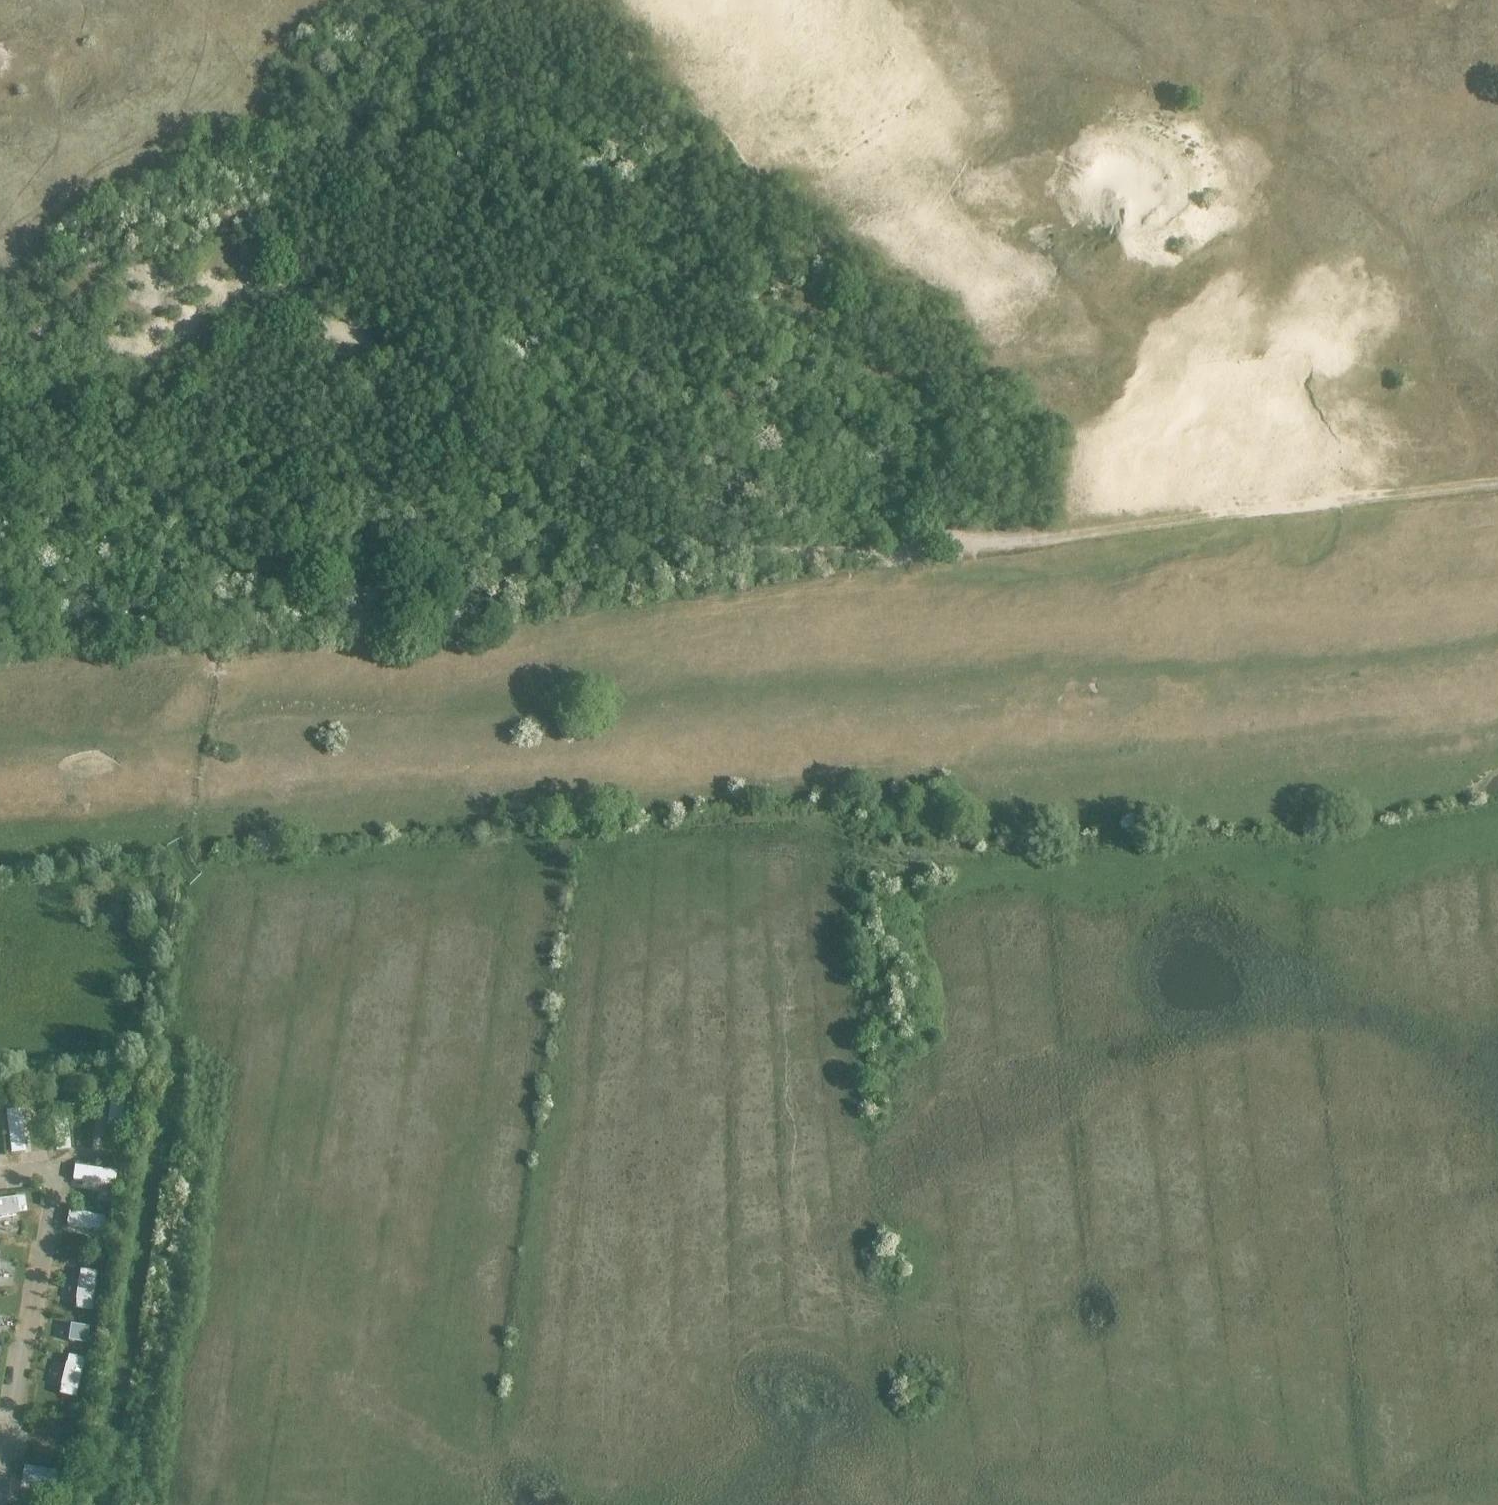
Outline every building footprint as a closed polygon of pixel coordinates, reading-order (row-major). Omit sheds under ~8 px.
[(118,1141),(124,1099),(110,1097),(104,1140),(118,1141)] [(10,1153),(24,1151),(20,1109),(6,1111),(10,1153)] [(69,1147),(66,1112),(52,1113),(56,1150),(69,1149),(69,1147)] [(74,1165),(72,1180),(114,1186),(116,1171),(74,1165)] [(32,1224),(33,1210),(0,1208),(0,1222),(32,1224)] [(110,1219),(69,1211),(67,1225),(107,1233),(110,1219)] [(23,1259),(25,1247),(0,1245),(0,1258),(23,1259)] [(61,1255),(58,1267),(92,1272),(94,1260),(61,1255)] [(20,1295),(20,1283),(0,1282),(0,1294),(20,1295)] [(87,1292),(56,1286),(54,1298),(85,1304),(87,1292)] [(84,1337),(87,1323),(51,1318),(48,1332),(84,1337)] [(10,1335),(10,1321),(0,1320),(0,1334),(10,1335)] [(42,1349),(41,1361),(76,1367),(78,1356),(42,1349)] [(73,1389),(37,1383),(34,1397),(70,1403),(73,1389)] [(21,1480),(63,1487),(65,1473),(23,1466),(21,1480)]
